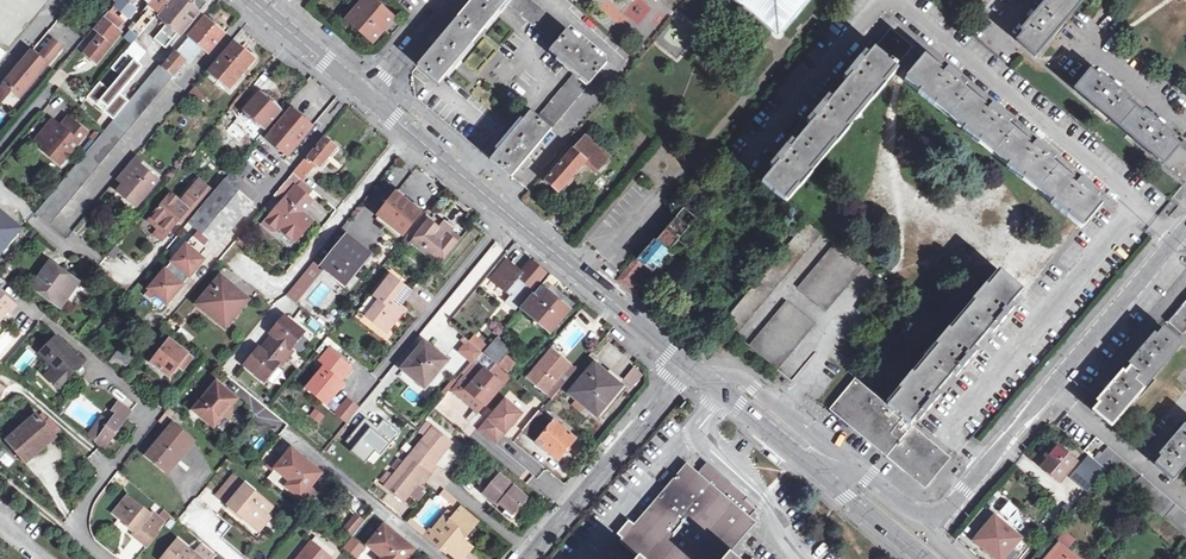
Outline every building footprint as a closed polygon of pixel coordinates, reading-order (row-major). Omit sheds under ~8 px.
[(115,6),(125,13),(130,6),(136,0),(120,0),(115,6)] [(135,20),(138,22),(151,6),(158,12),(169,0),(151,0),(135,20)] [(159,18),(167,26),(156,41),(169,52),(208,4),(206,3),(209,0),(174,0),(159,18)] [(373,0),(366,0),(349,21),(375,41),(395,17),(373,0)] [(509,0),(473,0),(417,67),(438,84),(480,34),(507,2),(509,0)] [(528,0),(520,0),(513,7),(555,42),(548,53),(575,76),(544,115),(554,124),(604,64),(528,0)] [(779,41),(813,0),(727,0),(779,41)] [(978,18),(994,0),(956,0),(978,18)] [(1043,10),(1041,8),(1036,14),(1035,12),(1029,18),(1030,21),(1027,25),(1029,27),(1017,42),(1036,58),(1084,0),(1052,0),(1043,10)] [(125,13),(115,6),(109,13),(120,22),(123,24),(135,10),(130,6),(125,13)] [(120,22),(109,13),(95,30),(106,38),(120,22)] [(652,42),(676,64),(700,38),(677,16),(652,42)] [(208,20),(206,17),(183,44),(197,56),(204,48),(209,53),(225,34),(224,32),(226,30),(219,24),(217,27),(208,20)] [(211,18),(208,20),(217,27),(219,24),(211,18)] [(915,49),(894,31),(892,32),(870,58),(867,56),(847,79),(850,82),(833,100),(830,98),(820,110),(809,123),(813,125),(795,146),(792,143),(775,164),(772,167),(775,169),(763,184),(785,202),(785,203),(798,187),(802,189),(814,174),(812,172),(836,143),(838,145),(845,137),(852,129),(850,127),(873,99),(875,101),(890,84),(887,82),(898,69),(915,49)] [(63,47),(53,40),(38,58),(31,52),(5,84),(13,90),(22,97),(63,47)] [(254,59),(233,42),(209,73),(229,89),(254,59)] [(197,56),(183,44),(162,68),(160,72),(170,81),(186,61),(190,65),(197,56)] [(941,69),(929,59),(910,80),(909,80),(925,94),(922,97),(935,108),(938,106),(968,131),(966,134),(981,147),(984,144),(1012,169),(1010,171),(1010,172),(1026,185),(1029,182),(1056,206),(1054,208),(1069,221),(1071,219),(1075,222),(1078,224),(1084,229),(1086,227),(1104,207),(1098,201),(1101,197),(1100,196),(1077,177),(1074,179),(1054,163),(1057,160),(1033,140),(1029,142),(1010,126),(1013,123),(992,105),(989,109),(967,90),(969,86),(945,66),(944,65),(941,69)] [(160,72),(162,68),(159,66),(35,215),(49,227),(170,81),(160,72)] [(1091,73),(1076,91),(1185,183),(1185,184),(1185,145),(1183,149),(1166,136),(1168,134),(1165,131),(1167,128),(1163,125),(1160,123),(1158,125),(1154,122),(1153,124),(1121,98),(1123,96),(1119,93),(1121,90),(1118,87),(1114,85),(1112,87),(1109,84),(1107,86),(1091,73)] [(5,84),(0,90),(0,100),(3,102),(13,90),(5,84)] [(206,99),(195,91),(189,98),(200,108),(206,99)] [(277,101),(266,92),(264,96),(260,93),(242,114),(248,119),(246,122),(250,126),(254,120),(266,131),(282,111),(275,104),(277,101)] [(279,100),(277,101),(275,104),(282,111),(286,106),(279,100)] [(311,128),(291,111),(273,134),(293,149),(311,128)] [(539,121),(528,113),(488,160),(509,177),(549,130),(539,121)] [(554,124),(544,115),(539,121),(549,130),(554,124)] [(87,134),(70,121),(63,130),(52,122),(39,138),(46,144),(43,148),(63,164),(87,134)] [(262,139),(248,128),(232,148),(245,159),(262,139)] [(341,145),(326,133),(308,155),(322,166),(341,145)] [(46,144),(39,138),(36,142),(43,148),(46,144)] [(596,148),(584,139),(546,183),(559,193),(584,163),(596,148)] [(607,158),(596,148),(584,163),(595,172),(607,158)] [(143,164),(135,157),(120,176),(127,182),(124,185),(118,193),(131,203),(137,197),(141,201),(142,201),(158,182),(141,167),(143,164)] [(316,165),(305,157),(295,171),(304,179),(316,165)] [(304,179),(295,171),(286,181),(292,186),(297,181),(311,193),(315,188),(304,179)] [(127,182),(120,176),(117,179),(124,185),(127,182)] [(215,194),(224,183),(218,178),(209,190),(215,194)] [(709,178),(702,187),(708,193),(715,184),(709,178)] [(297,181),(292,186),(264,221),(273,230),(283,229),(298,241),(317,218),(307,210),(317,198),(311,193),(297,181)] [(254,206),(225,182),(224,183),(215,194),(214,196),(190,224),(219,247),(254,206)] [(181,203),(176,209),(166,200),(148,221),(158,230),(161,227),(169,234),(183,218),(190,224),(214,196),(198,183),(181,203)] [(425,212),(397,188),(377,217),(391,228),(396,226),(408,234),(424,213),(425,212)] [(171,195),(166,200),(176,209),(181,203),(171,195)] [(137,197),(131,203),(136,208),(141,201),(137,197)] [(682,208),(683,209),(692,215),(697,209),(688,201),(682,208)] [(692,215),(683,209),(639,261),(637,259),(618,282),(639,299),(646,292),(634,281),(645,267),(653,273),(669,254),(697,221),(699,218),(696,215),(694,217),(692,215)] [(430,216),(424,213),(408,234),(413,239),(430,216)] [(441,223),(430,216),(413,239),(412,241),(442,264),(461,239),(453,232),(457,226),(446,217),(441,223)] [(711,233),(697,221),(669,254),(683,265),(711,233)] [(780,286),(823,234),(808,222),(778,257),(747,295),(722,324),(735,335),(780,286)] [(161,227),(158,230),(154,234),(162,242),(169,234),(161,227)] [(258,236),(247,228),(238,238),(250,248),(258,236)] [(375,252),(349,231),(321,264),(348,285),(375,252)] [(145,287),(158,300),(172,310),(199,277),(190,271),(204,256),(187,241),(145,287)] [(863,269),(833,244),(797,288),(825,312),(863,269)] [(219,256),(210,249),(204,256),(190,271),(199,278),(199,277),(219,256)] [(493,280),(513,297),(500,312),(507,319),(547,273),(534,262),(523,275),(508,262),(493,280)] [(609,268),(605,272),(614,279),(618,275),(609,268)] [(58,275),(50,269),(35,288),(45,296),(47,293),(62,304),(78,284),(61,272),(58,275)] [(254,298),(222,270),(195,302),(228,329),(254,298)] [(415,288),(392,271),(374,294),(379,297),(366,314),(389,332),(402,316),(404,318),(411,308),(404,303),(415,288)] [(315,280),(307,274),(299,286),(307,291),(315,280)] [(554,287),(559,282),(552,275),(523,309),(551,333),(575,305),(567,299),(565,301),(555,293),(557,290),(554,287)] [(895,398),(888,407),(910,427),(917,419),(921,422),(931,411),(942,398),(939,394),(954,376),(958,379),(977,355),(973,353),(989,334),(993,336),(1013,313),(1009,310),(1022,293),(1021,293),(1017,290),(999,275),(986,291),(983,289),(971,303),(974,305),(949,335),(946,332),(936,346),(938,347),(913,377),(911,375),(898,391),(900,392),(895,398)] [(45,296),(60,307),(62,304),(47,293),(45,296)] [(0,296),(0,318),(5,312),(7,314),(13,307),(0,296)] [(816,324),(787,300),(748,345),(779,369),(816,324)] [(1170,322),(1185,334),(1185,332),(1185,302),(1170,322)] [(308,330),(286,312),(270,331),(271,333),(262,345),(260,343),(245,363),(267,381),(281,364),(283,366),(297,349),(295,347),(308,330)] [(1182,345),(1164,329),(1159,333),(1149,346),(1133,364),(1128,371),(1107,395),(1102,401),(1094,411),(1112,427),(1182,345)] [(192,351),(171,335),(151,361),(172,377),(180,366),(185,370),(196,356),(191,353),(192,351)] [(81,363),(54,340),(40,356),(65,381),(81,363)] [(486,354),(508,373),(516,364),(507,357),(510,352),(497,341),(486,354)] [(448,362),(426,344),(405,370),(424,386),(437,370),(439,372),(448,362)] [(355,365),(330,345),(317,361),(322,366),(306,386),(329,404),(348,382),(346,379),(355,365)] [(579,369),(554,349),(529,379),(554,399),(579,369)] [(487,405),(512,376),(508,373),(486,354),(485,353),(466,376),(474,383),(469,390),(487,405)] [(126,363),(116,354),(108,363),(119,371),(126,363)] [(620,387),(593,364),(570,392),(596,414),(620,387)] [(634,388),(645,376),(634,366),(623,379),(634,388)] [(242,396),(218,377),(193,409),(216,428),(242,396)] [(947,458),(910,427),(888,407),(857,382),(833,411),(924,487),(947,458)] [(280,396),(274,406),(289,416),(295,406),(280,396)] [(333,413),(347,424),(360,406),(347,396),(333,413)] [(523,413),(507,400),(482,429),(498,442),(523,413)] [(130,410),(118,402),(112,410),(115,412),(109,422),(101,417),(88,436),(106,447),(130,410)] [(178,410),(171,404),(160,418),(167,424),(178,410)] [(315,408),(308,416),(319,424),(325,416),(315,408)] [(539,411),(522,432),(558,461),(576,439),(555,422),(554,423),(539,411)] [(479,423),(479,413),(467,413),(467,423),(479,423)] [(43,424),(36,417),(9,440),(27,460),(40,448),(37,445),(51,433),(54,436),(61,430),(50,418),(43,424)] [(199,439),(174,419),(146,454),(170,474),(199,439)] [(425,432),(430,437),(438,427),(433,423),(425,432)] [(1168,445),(1163,452),(1165,454),(1157,462),(1176,478),(1185,466),(1185,424),(1168,445)] [(438,427),(430,437),(413,456),(434,474),(441,467),(438,465),(457,443),(438,427)] [(37,445),(40,448),(54,436),(51,433),(37,445)] [(602,444),(606,448),(614,439),(610,435),(602,444)] [(1093,455),(1103,443),(1095,437),(1086,449),(1093,455)] [(294,438),(289,444),(280,455),(277,453),(267,464),(275,472),(277,469),(289,480),(286,485),(303,499),(327,471),(305,452),(308,448),(294,438)] [(1077,464),(1056,446),(1039,464),(1061,483),(1077,464)] [(1098,463),(1100,464),(1185,540),(1185,518),(1110,450),(1098,463)] [(776,465),(779,460),(770,453),(766,458),(776,465)] [(428,482),(434,474),(413,456),(397,476),(391,471),(384,480),(389,484),(387,486),(405,501),(424,479),(428,482)] [(689,459),(685,464),(749,519),(754,513),(743,504),(745,503),(746,501),(704,465),(702,466),(701,468),(689,459)] [(1098,463),(1094,459),(1089,464),(1095,470),(1100,464),(1098,463)] [(728,556),(755,524),(749,519),(685,464),(631,527),(627,523),(614,537),(619,542),(618,543),(636,558),(725,558),(728,556)] [(1098,481),(1080,466),(1070,477),(1088,493),(1098,481)] [(277,505),(235,470),(215,493),(262,531),(274,516),(271,513),(277,505)] [(504,513),(506,512),(507,510),(513,515),(527,498),(499,475),(483,493),(498,505),(496,507),(504,513)] [(411,494),(417,501),(426,493),(421,486),(411,494)] [(154,512),(129,491),(113,511),(135,529),(138,531),(154,512)] [(461,507),(454,516),(453,517),(438,536),(432,532),(428,528),(422,536),(445,554),(446,553),(460,536),(463,539),(478,521),(461,507)] [(157,509),(154,512),(138,531),(135,529),(133,533),(149,546),(163,530),(161,528),(169,520),(157,509)] [(367,518),(358,511),(345,527),(355,534),(367,518)] [(449,511),(432,532),(438,536),(453,517),(454,516),(449,511)] [(996,519),(976,539),(998,558),(1016,558),(1020,554),(1013,549),(1021,539),(996,519)] [(387,526),(371,545),(385,558),(384,558),(408,558),(415,550),(387,526)] [(1066,535),(1058,546),(1046,558),(1075,558),(1066,551),(1074,541),(1066,535)] [(179,536),(160,558),(208,558),(195,549),(179,536)] [(343,549),(357,558),(366,547),(352,536),(343,549)] [(463,539),(460,536),(446,553),(454,558),(460,558),(471,545),(463,539)] [(195,549),(208,558),(212,558),(218,552),(203,540),(195,549)] [(297,558),(329,558),(331,556),(313,541),(297,558)]
